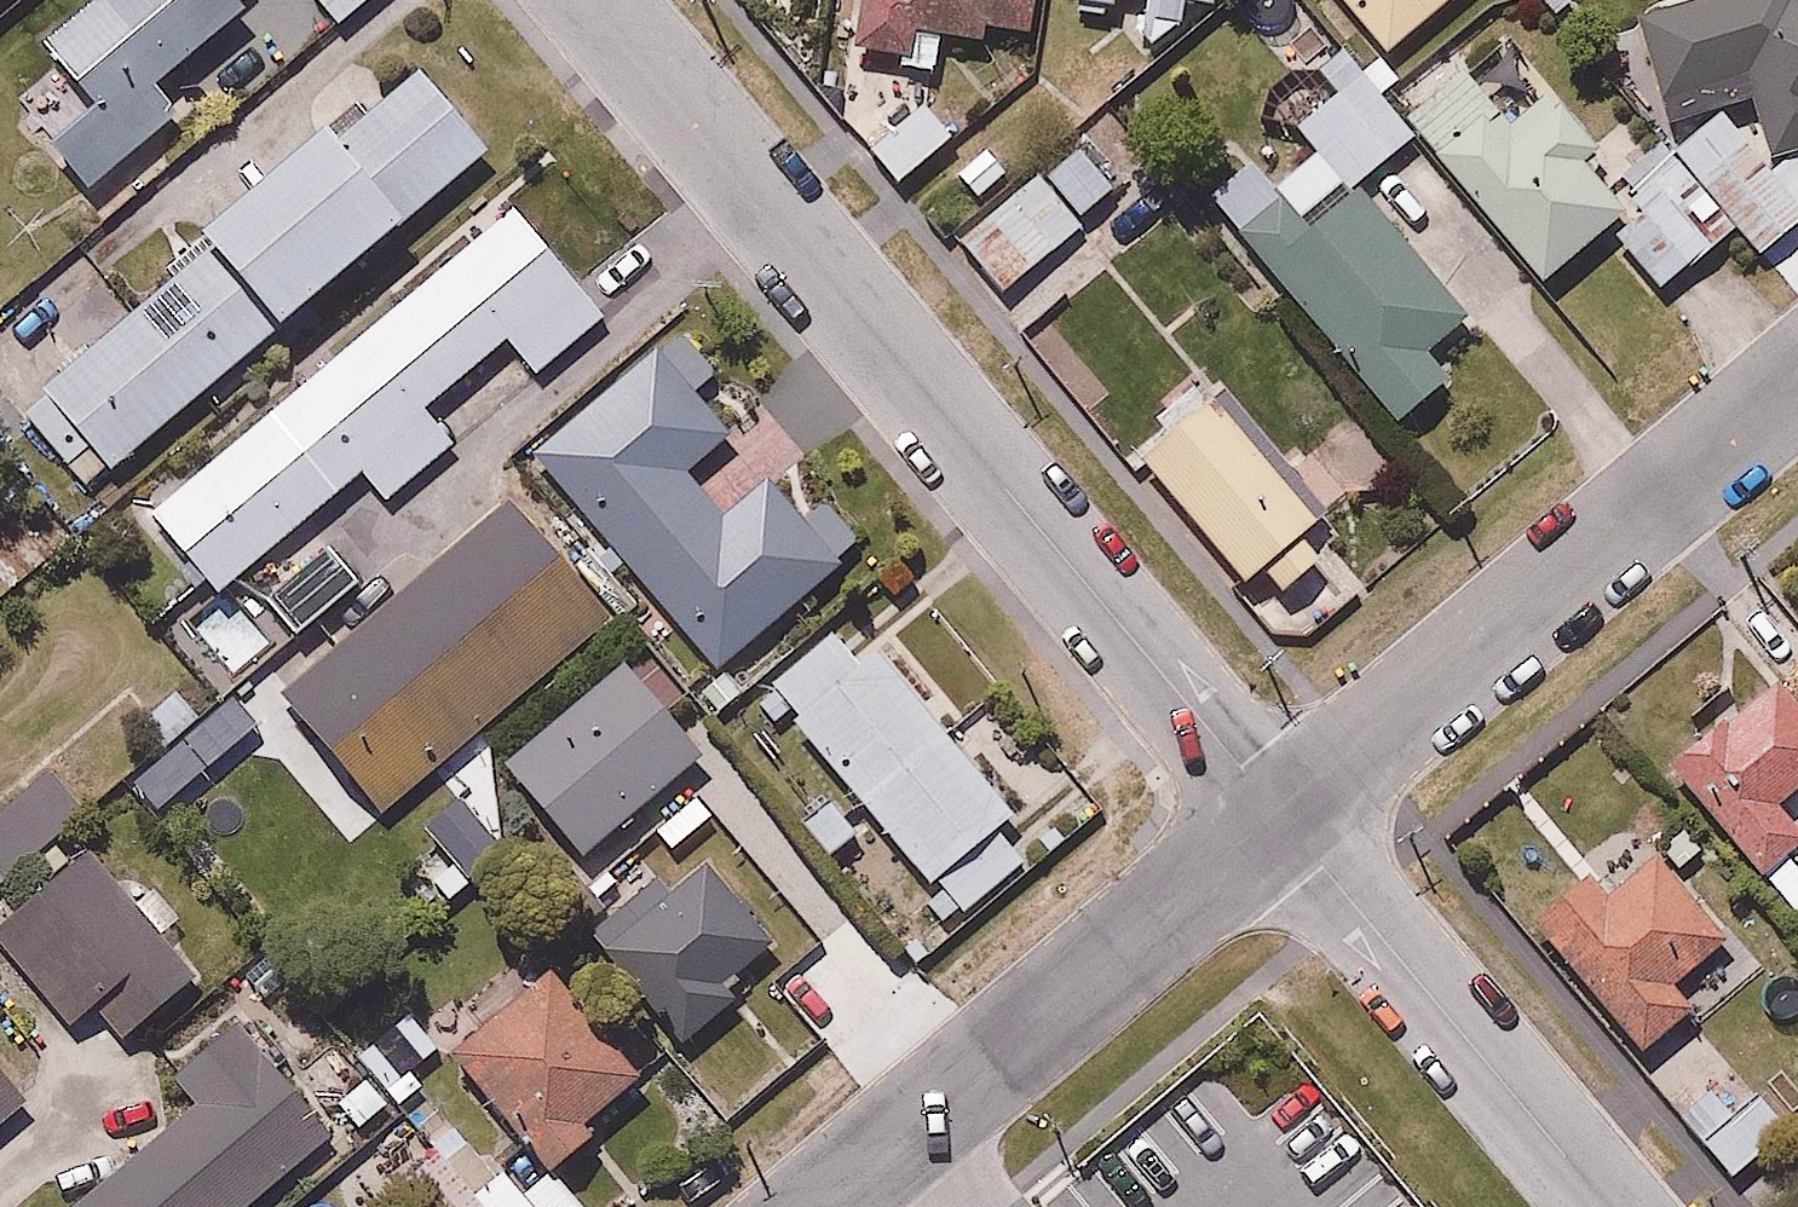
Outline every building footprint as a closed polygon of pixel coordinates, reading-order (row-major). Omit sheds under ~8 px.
[(81,187),(179,105),(156,77),(244,4),(241,0),(76,0),(38,32),(90,95),(39,137),(81,187)] [(349,23),(373,0),(326,0),(349,23)] [(1041,0),(854,0),(848,52),(913,60),(917,30),(993,40),(995,25),(1037,30),(1041,0)] [(1134,26),(1181,28),(1182,0),(1135,0),(1134,26)] [(1384,45),(1441,0),(1348,0),(1384,45)] [(1745,88),(1765,152),(1797,142),(1797,0),(1668,0),(1638,9),(1670,111),(1745,88)] [(1579,146),(1592,137),(1513,33),(1410,111),(1536,276),(1606,223),(1626,208),(1579,146)] [(1414,144),(1341,44),(1315,64),(1333,89),(1204,183),(1380,425),(1451,373),(1424,336),(1457,312),(1362,182),(1414,144)] [(322,117),(201,223),(217,242),(19,414),(87,492),(486,145),(418,67),(339,136),(322,117)] [(1724,105),(1670,146),(1684,164),(1626,208),(1606,223),(1653,284),(1736,220),(1757,248),(1797,217),(1797,145),(1770,166),(1724,105)] [(1115,192),(1076,144),(958,241),(997,288),(1115,192)] [(612,309),(517,194),(142,503),(216,593),(165,635),(220,702),(371,577),(318,512),(361,477),(385,506),(464,440),(432,401),(507,340),(535,373),(612,309)] [(687,322),(532,451),(715,669),(868,542),(797,457),(726,517),(686,470),(733,431),(695,385),(722,363),(687,322)] [(1322,552),(1302,526),(1324,509),(1225,379),(1138,446),(1237,576),(1260,558),(1280,584),(1322,552)] [(624,622),(520,493),(286,683),(390,812),(624,622)] [(959,915),(1027,858),(1000,827),(1020,810),(852,609),(764,683),(959,915)] [(709,750),(631,655),(506,757),(584,852),(709,750)] [(1785,675),(1722,729),(1710,715),(1657,760),(1757,876),(1797,840),(1797,817),(1780,796),(1797,780),(1797,690),(1785,675)] [(234,698),(132,779),(158,806),(258,724),(234,698)] [(506,851),(457,798),(422,827),(470,881),(506,851)] [(79,845),(0,917),(0,954),(64,1025),(92,1000),(124,1035),(194,971),(79,845)] [(660,867),(587,927),(682,1043),(740,996),(726,978),(775,938),(742,897),(767,876),(747,852),(723,872),(705,850),(670,878),(660,867)] [(1723,938),(1664,862),(1616,900),(1596,874),(1535,922),(1633,1048),(1694,1000),(1675,976),(1723,938)] [(553,950),(445,1033),(544,1161),(594,1123),(586,1111),(643,1067),(553,950)] [(439,1047),(410,1011),(356,1056),(400,1105),(422,1086),(409,1071),(439,1047)] [(337,1131),(239,1013),(176,1065),(207,1103),(82,1206),(245,1206),(337,1131)] [(1676,1067),(1656,1084),(1732,1178),(1796,1125),(1735,1050),(1691,1085),(1676,1067)] [(28,1090),(0,1063),(0,1119),(28,1090)] [(364,1069),(335,1098),(363,1125),(391,1096),(364,1069)] [(543,1167),(524,1186),(439,1100),(363,1174),(395,1206),(582,1206),(543,1167)]
